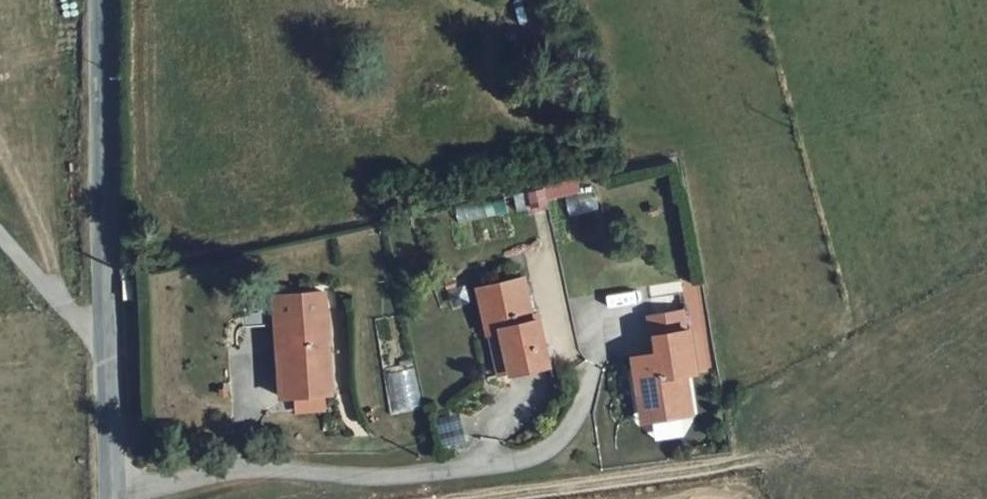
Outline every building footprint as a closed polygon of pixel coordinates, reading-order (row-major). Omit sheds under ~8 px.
[(562,198),(569,217),(593,208),(579,172),(522,193),(529,211),(562,198)] [(492,331),(507,329),(514,370),(553,363),(544,311),(534,313),(528,276),(484,285),(492,331)] [(276,322),(277,395),(286,395),(287,405),(315,405),(315,395),(330,395),(327,296),(292,296),(292,285),(243,287),(244,323),(276,322)] [(682,375),(696,373),(684,314),(653,320),(658,352),(633,357),(644,410),(659,408),(663,424),(691,418),(682,375)] [(514,370),(507,329),(492,331),(500,373),(514,370)] [(385,375),(392,408),(415,403),(408,370),(385,375)] [(647,427),(663,424),(659,408),(644,410),(647,427)]
